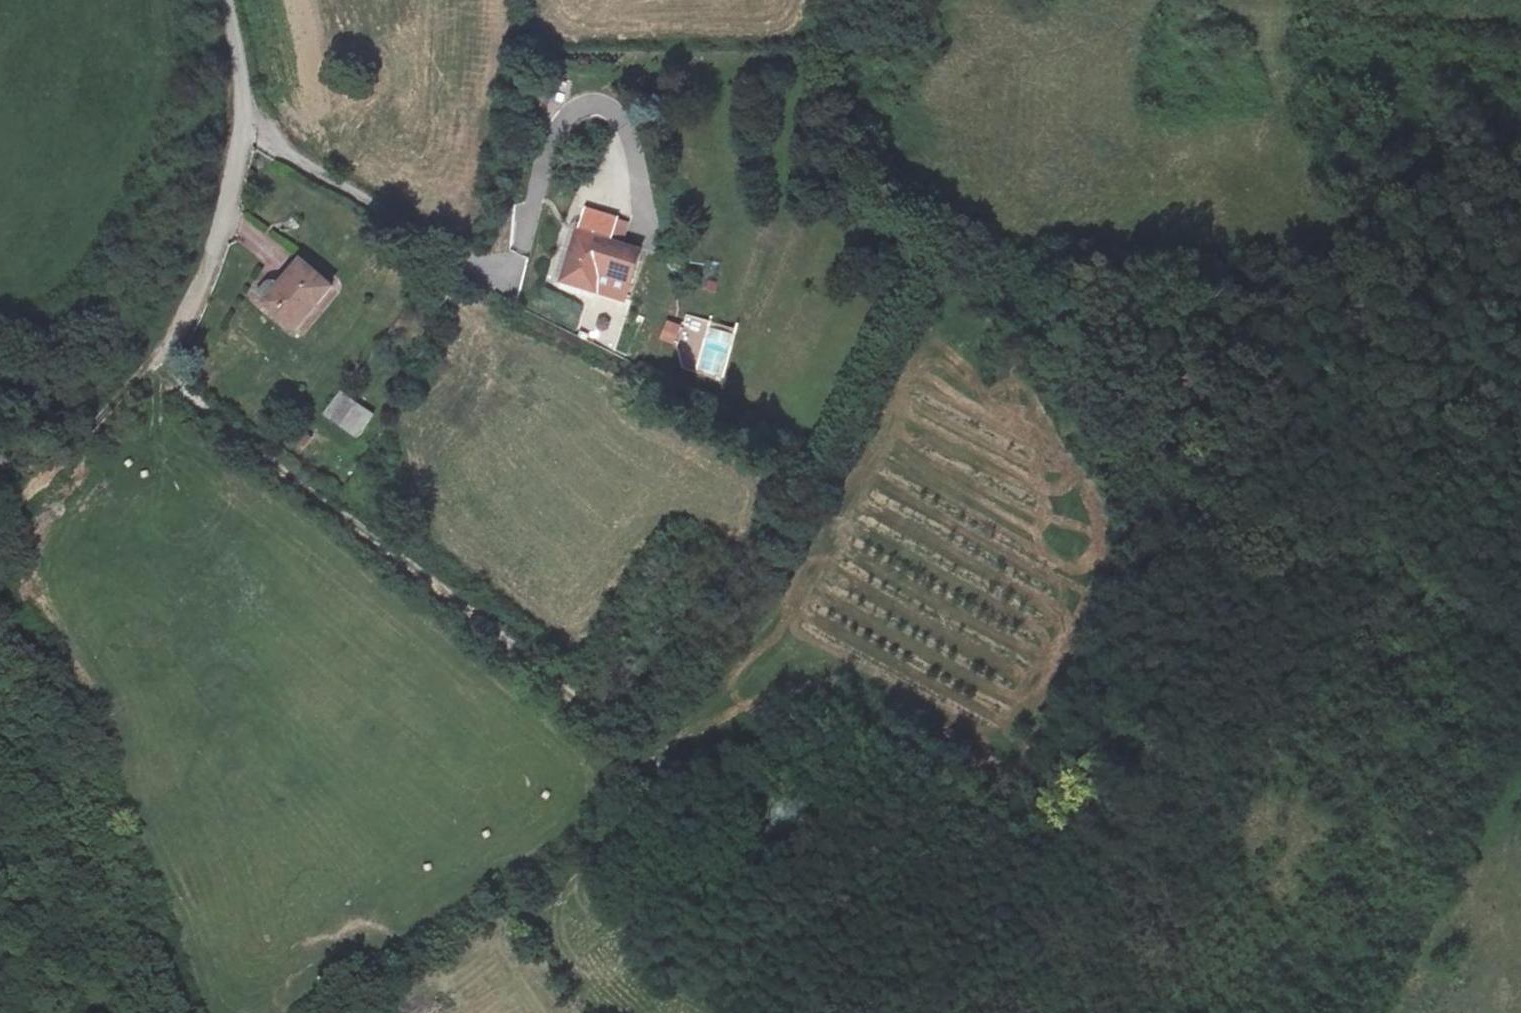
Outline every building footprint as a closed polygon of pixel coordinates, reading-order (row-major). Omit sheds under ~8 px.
[(611,224),(575,214),(553,287),(590,297),(611,224)] [(304,312),(262,301),(246,354),(287,367),(304,312)] [(665,321),(661,340),(678,343),(682,324),(665,321)] [(370,419),(348,413),(340,440),(361,447),(370,419)]
